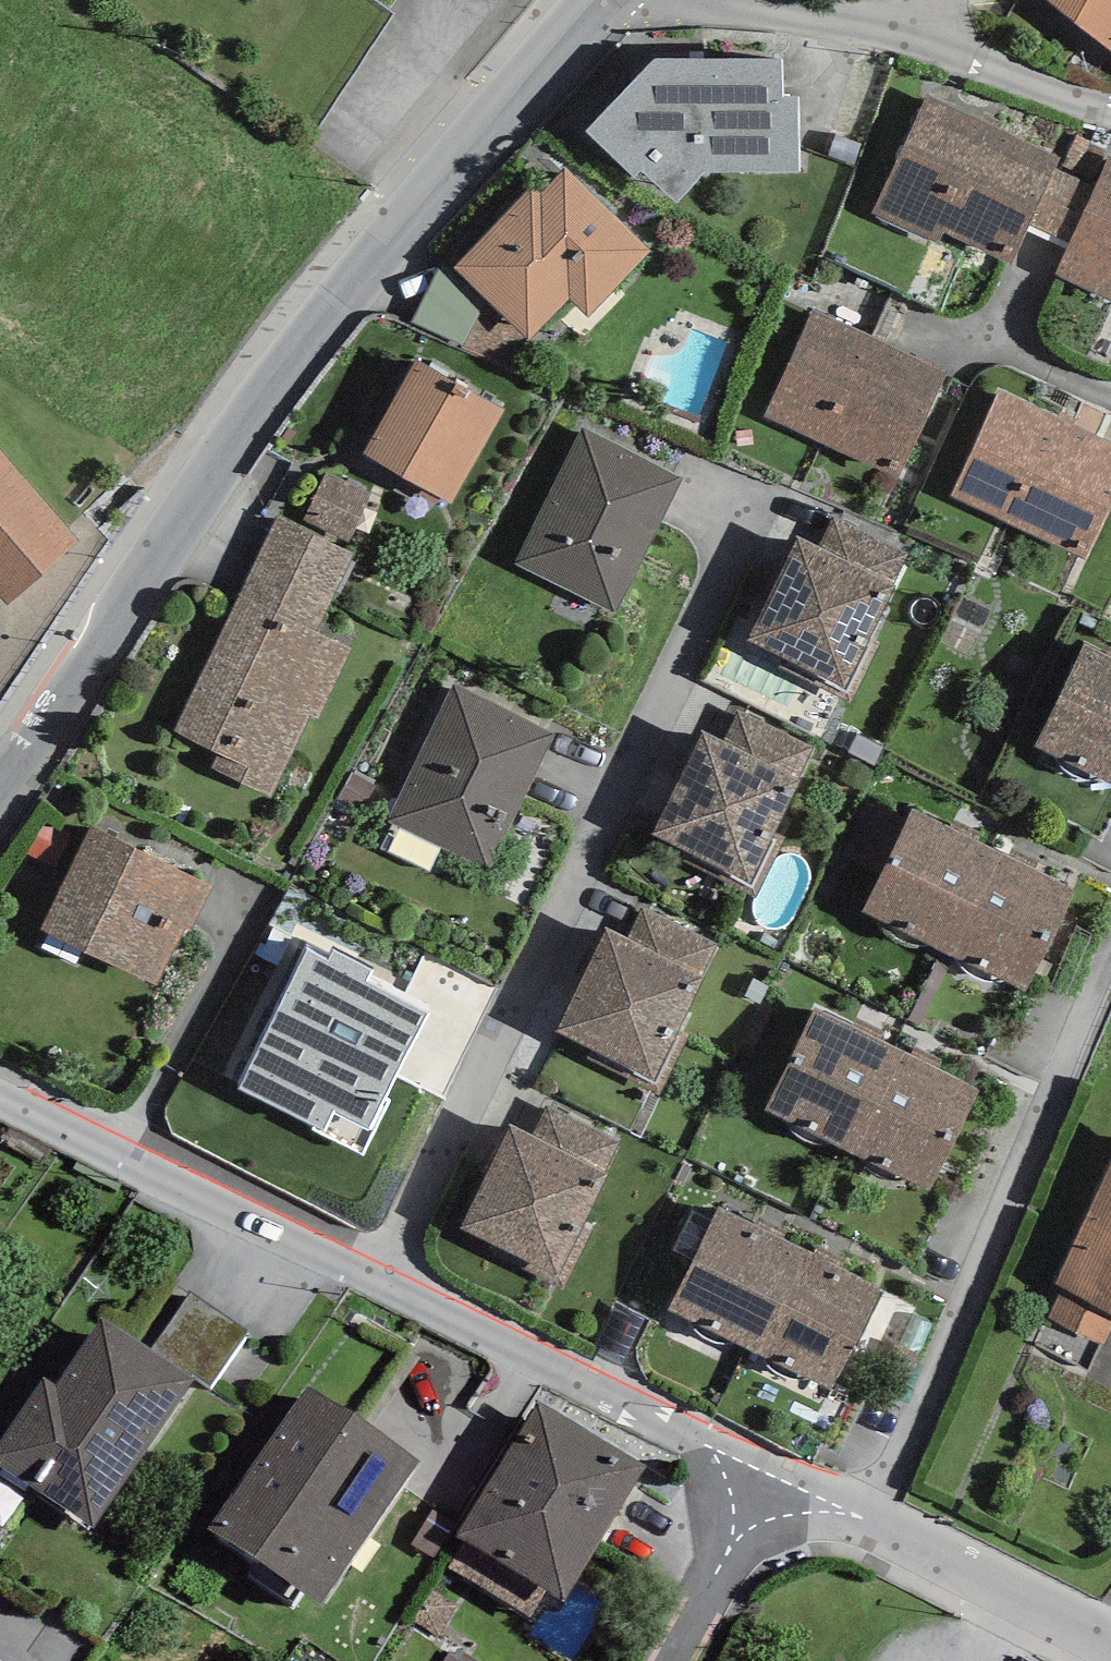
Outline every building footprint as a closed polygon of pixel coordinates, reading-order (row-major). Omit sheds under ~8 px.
[(1110,49),(1110,0),(1047,0),(1110,49)] [(656,59),(588,129),(634,178),(642,171),(674,201),(703,171),(800,172),(799,98),(782,98),(783,58),(656,59)] [(927,95),(878,201),(872,212),(940,243),(945,232),(1012,263),(1061,157),(927,95)] [(1108,156),(1059,261),(1053,274),(1110,301),(1110,158),(1108,156)] [(487,298),(530,340),(568,300),(587,318),(652,251),(565,168),(540,194),(532,186),(455,268),(478,290),(487,298)] [(478,290),(438,268),(411,323),(462,347),(487,298),(478,290)] [(944,372),(811,312),(763,419),(895,479),(944,372)] [(417,359),(363,453),(452,505),(506,410),(417,359)] [(1000,388),(950,495),(1084,559),(1110,503),(1110,441),(1000,388)] [(1,619),(108,529),(0,401),(0,618),(1,619)] [(582,429),(514,564),(615,614),(683,480),(582,429)] [(371,493),(326,472),(303,519),(348,541),(371,493)] [(353,552),(278,515),(239,594),(314,631),(353,552)] [(835,518),(821,547),(893,582),(907,553),(835,518)] [(798,536),(748,640),(784,658),(780,665),(852,702),(882,640),(873,635),(898,583),(893,582),(821,547),(798,536)] [(314,631),(239,594),(173,730),(218,753),(211,767),(271,796),(311,715),(318,719),(352,649),(314,631)] [(1035,747),(1110,783),(1110,653),(1085,641),(1035,747)] [(454,684),(387,821),(491,871),(557,733),(454,684)] [(740,713),(726,742),(798,777),(812,748),(740,713)] [(703,731),(654,836),(689,854),(685,860),(757,897),(787,835),(778,831),(803,779),(798,777),(726,742),(703,731)] [(1003,853),(913,809),(863,909),(952,954),(1003,853)] [(44,821),(27,854),(53,869),(70,836),(44,821)] [(92,826),(40,928),(159,987),(210,885),(92,826)] [(1080,891),(1003,853),(952,954),(1029,992),(1080,891)] [(643,910),(629,939),(701,974),(715,945),(643,910)] [(606,929),(556,1033),(625,1067),(621,1074),(660,1094),(690,1032),(680,1028),(706,976),(701,974),(629,939),(606,929)] [(308,949),(238,1087),(315,1126),(313,1131),(363,1155),(390,1101),(385,1099),(429,1013),(366,982),(372,970),(334,951),(329,959),(308,949)] [(905,1051),(816,1007),(765,1108),(854,1152),(905,1051)] [(982,1089),(905,1051),(854,1152),(932,1190),(982,1089)] [(547,1106),(533,1135),(605,1169),(619,1141),(547,1106)] [(510,1124),(460,1228),(529,1262),(525,1269),(564,1290),(594,1227),(584,1223),(610,1171),(605,1169),(533,1135),(510,1124)] [(1055,1283),(1064,1288),(1110,1310),(1110,1161),(1055,1283)] [(808,1251),(718,1207),(668,1308),(757,1352),(808,1251)] [(885,1290),(808,1251),(757,1352),(834,1390),(885,1290)] [(1110,1331),(1110,1310),(1064,1288),(1048,1318),(1104,1346),(1110,1331)] [(152,1348),(196,1379),(211,1387),(250,1332),(191,1293),(152,1348)] [(93,1528),(196,1379),(152,1348),(104,1315),(56,1385),(44,1378),(0,1442),(0,1464),(1,1465),(93,1528)] [(310,1387),(209,1529),(320,1605),(418,1464),(310,1387)] [(540,1402),(458,1537),(564,1601),(645,1466),(540,1402)] [(452,1645),(442,1660),(477,1660),(452,1645)]
